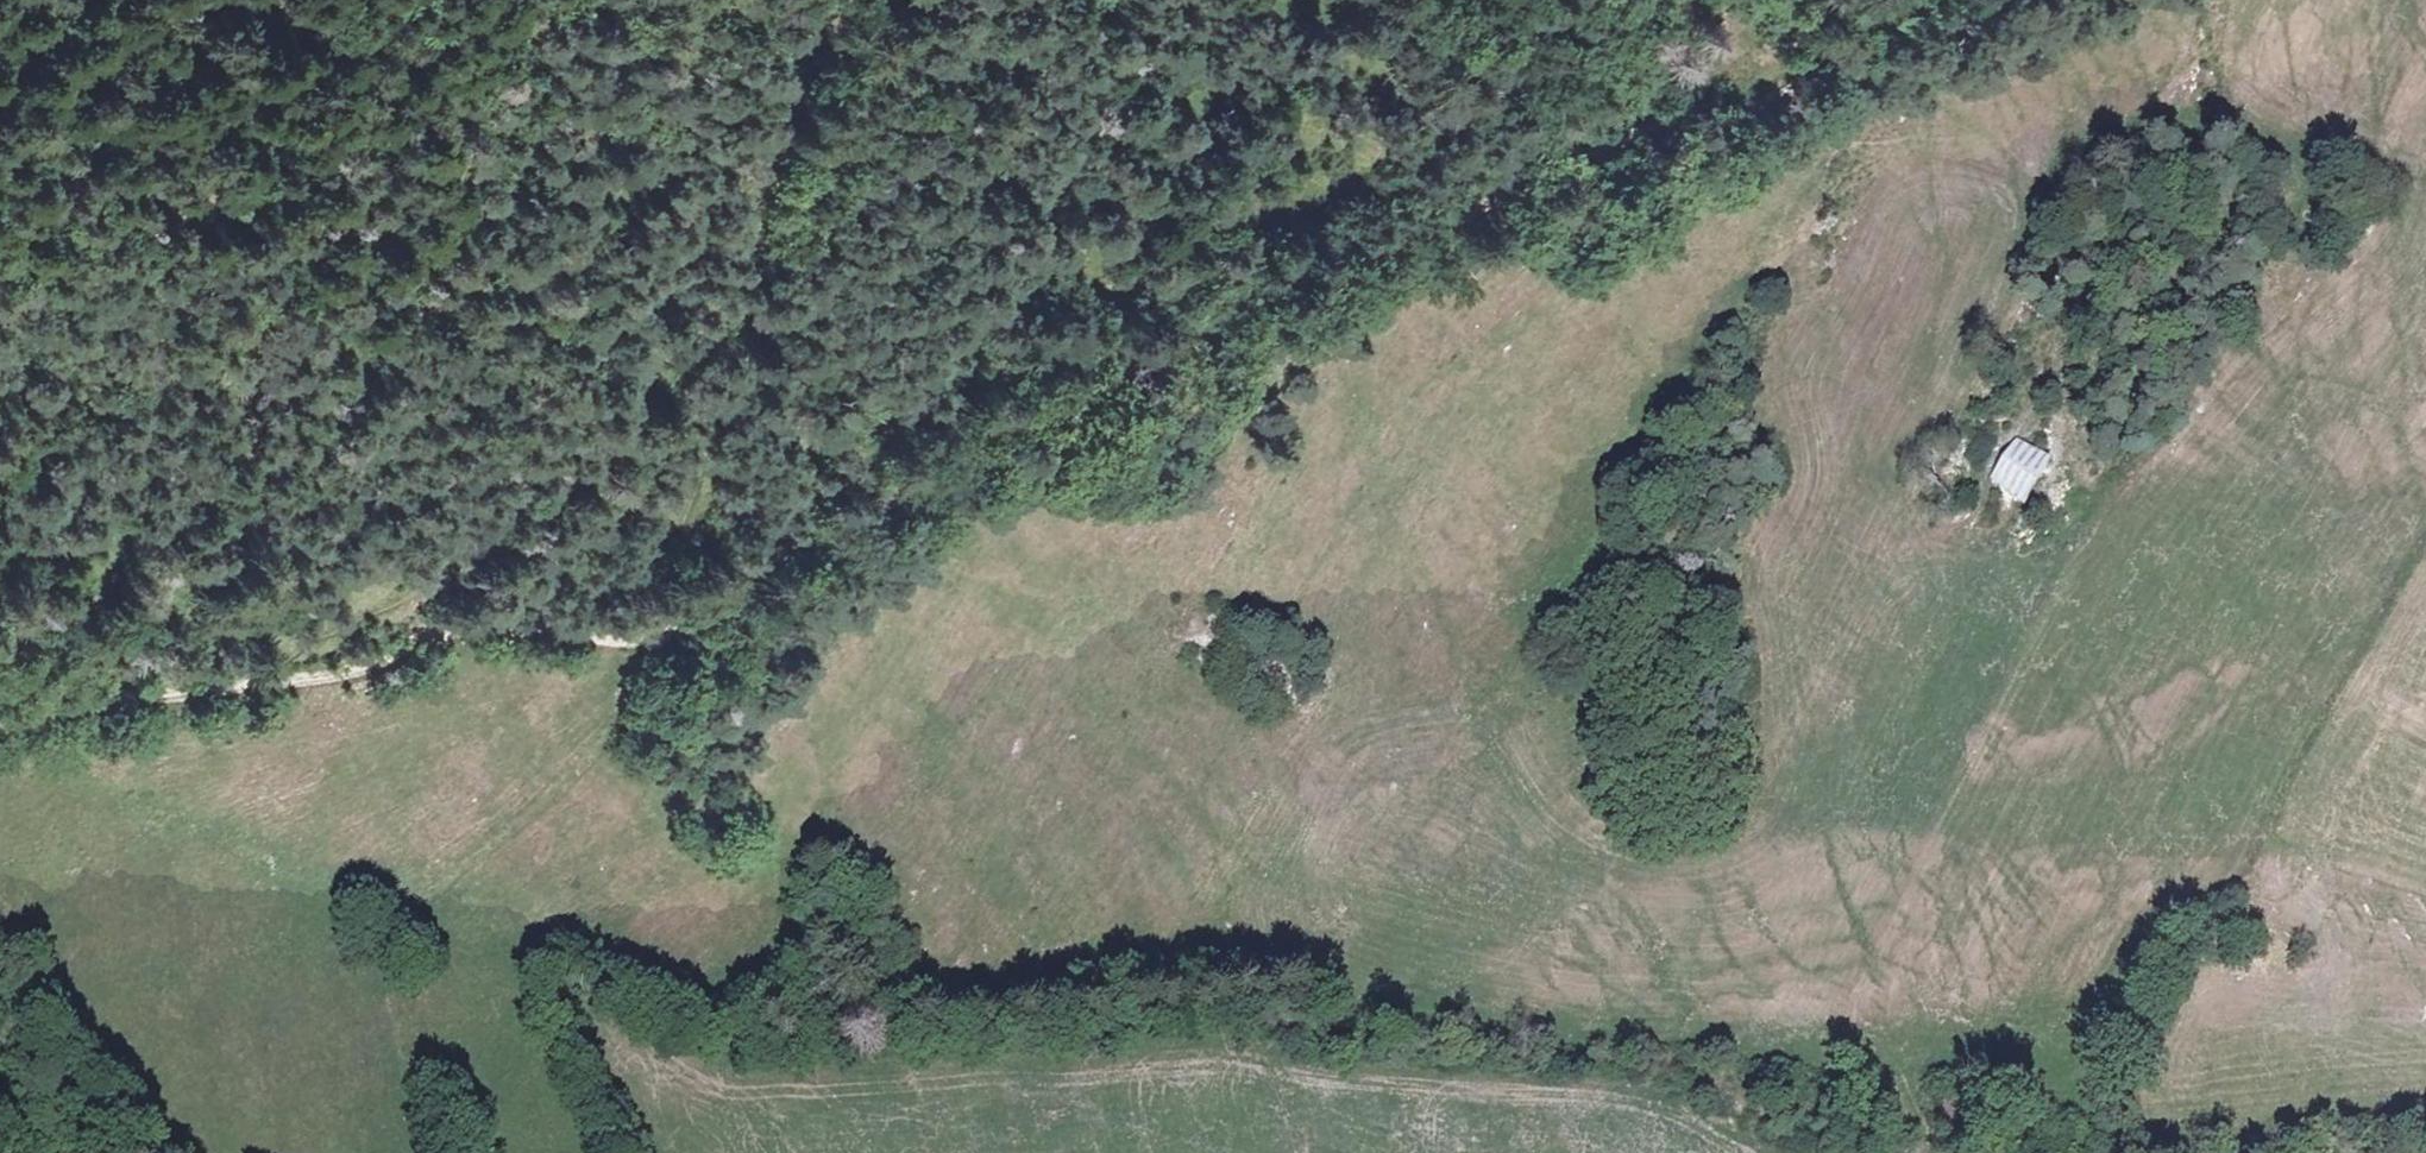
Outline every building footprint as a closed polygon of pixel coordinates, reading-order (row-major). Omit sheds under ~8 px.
[(2001,455),(1984,484),(2016,505),(2034,473),(2001,455)]
